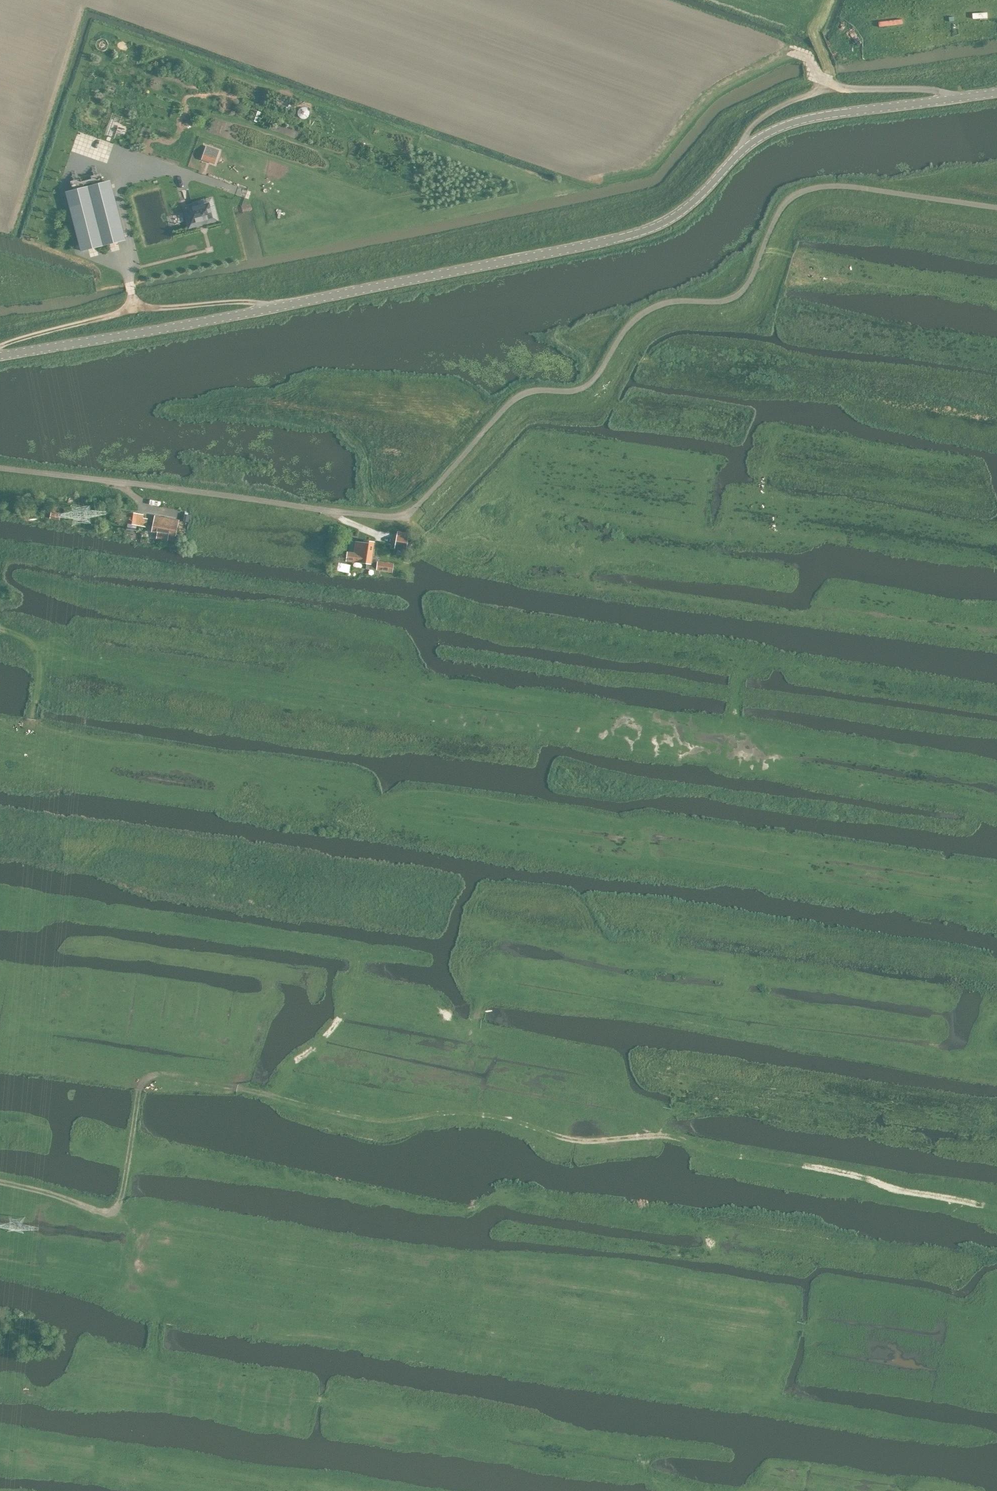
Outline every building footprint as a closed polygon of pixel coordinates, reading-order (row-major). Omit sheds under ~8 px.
[(205,155),(216,159),(219,152),(207,147),(205,155)] [(66,192),(80,250),(123,240),(109,181),(66,192)] [(186,208),(190,225),(214,219),(209,202),(186,208)] [(142,516),(143,512),(128,510),(126,521),(140,523),(141,522),(144,522),(145,516),(142,516)] [(156,538),(168,540),(169,534),(176,535),(178,523),(154,518),(151,531),(157,532),(156,538)] [(396,546),(404,547),(406,536),(395,534),(394,543),(396,544),(396,546)] [(364,566),(390,569),(391,561),(376,559),(376,555),(370,554),(372,540),(362,539),(362,540),(354,539),(353,550),(346,549),(345,559),(365,561),(364,566)]
